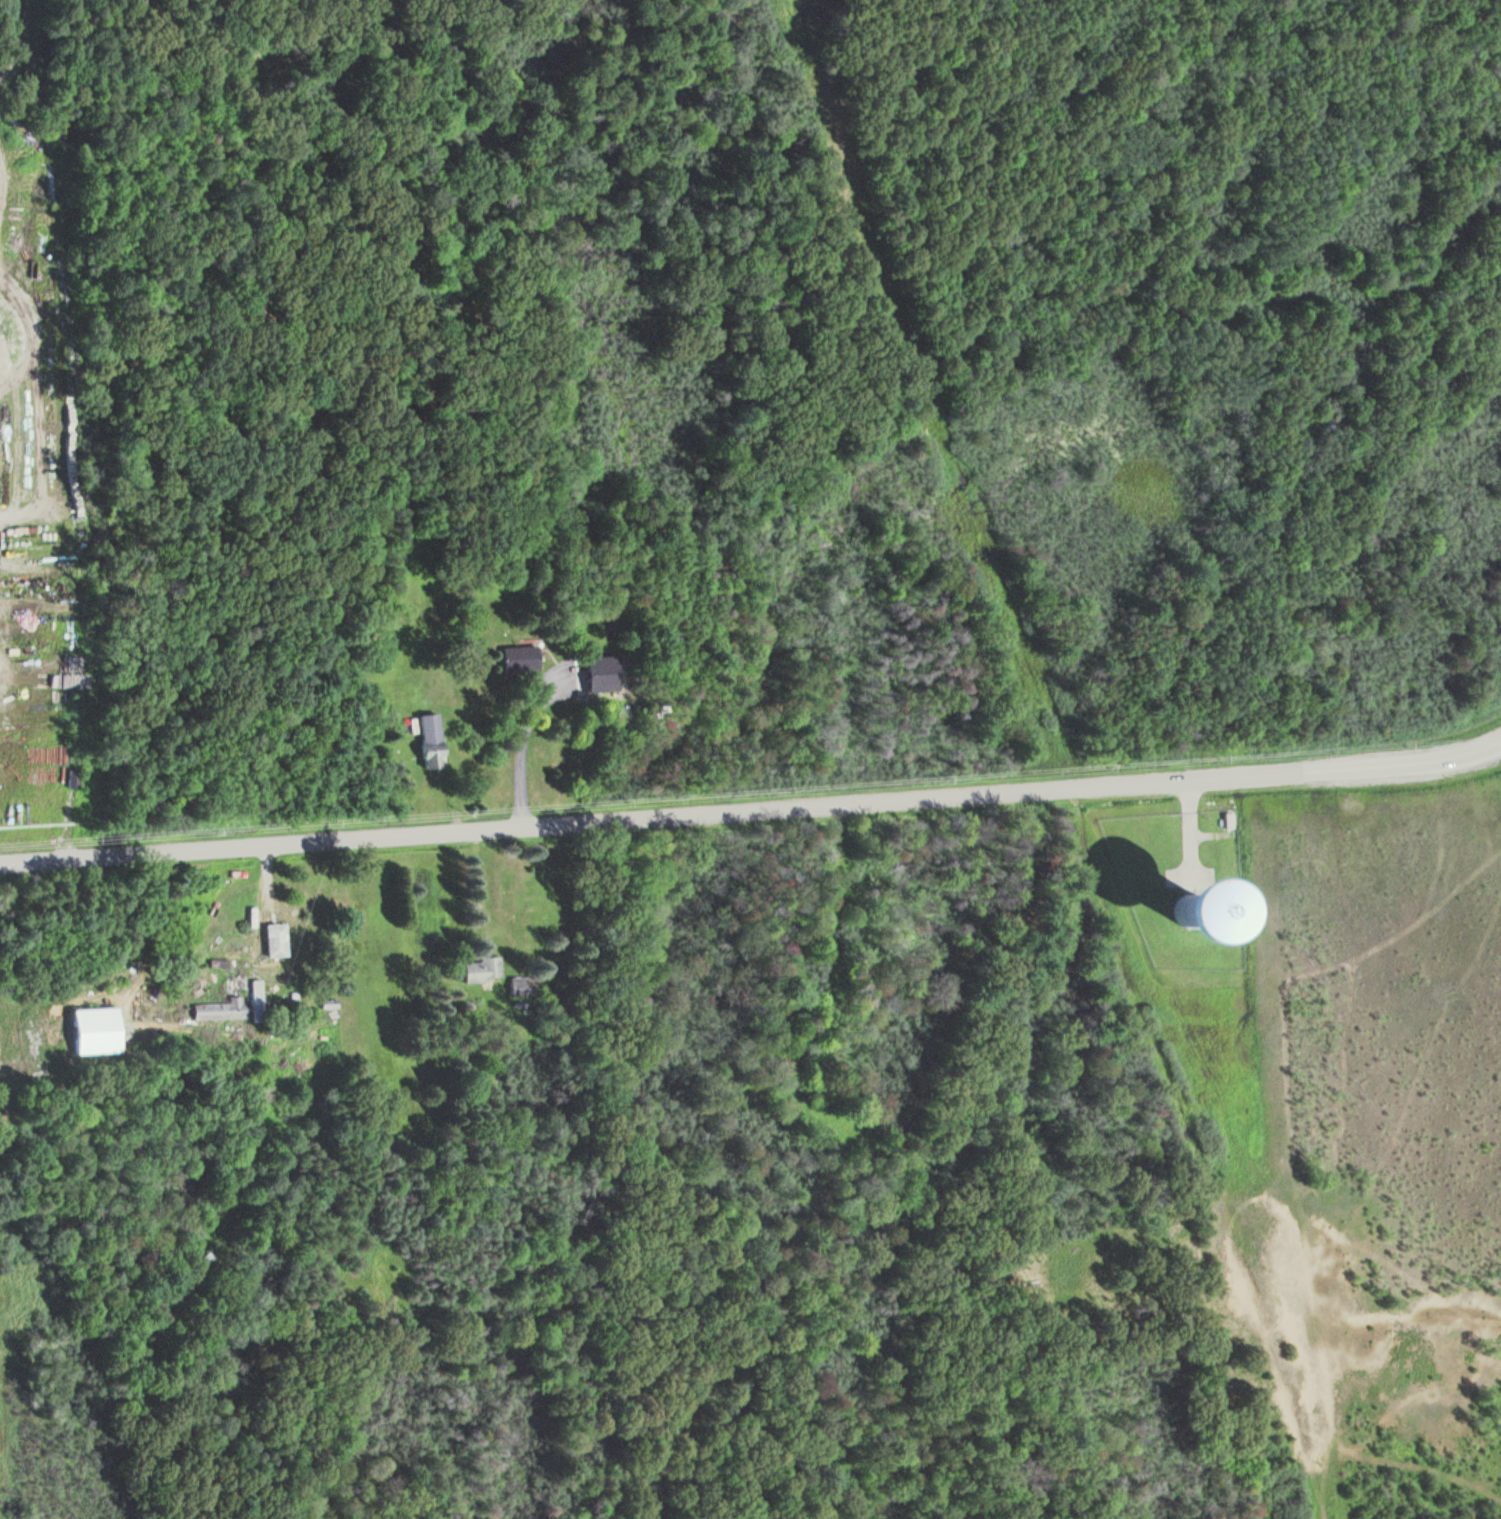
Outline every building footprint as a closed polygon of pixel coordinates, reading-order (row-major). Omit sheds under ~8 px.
[(503,646),(503,672),(537,672),(537,646),(503,646)] [(618,691),(617,655),(587,656),(588,691),(618,691)] [(421,715),(424,769),(443,768),(440,714),(421,715)] [(1215,883),(1169,898),(1187,952),(1232,937),(1215,883)] [(285,956),(285,923),(266,923),(266,957),(285,956)] [(464,958),(464,981),(501,980),(501,957),(464,958)] [(243,978),(227,978),(227,990),(243,990),(243,978)] [(245,996),(193,996),(193,1018),(245,1018),(245,996)] [(118,1051),(117,1007),(73,1008),(74,1052),(118,1051)] [(218,1251),(211,1246),(195,1266),(202,1272),(218,1251)]
